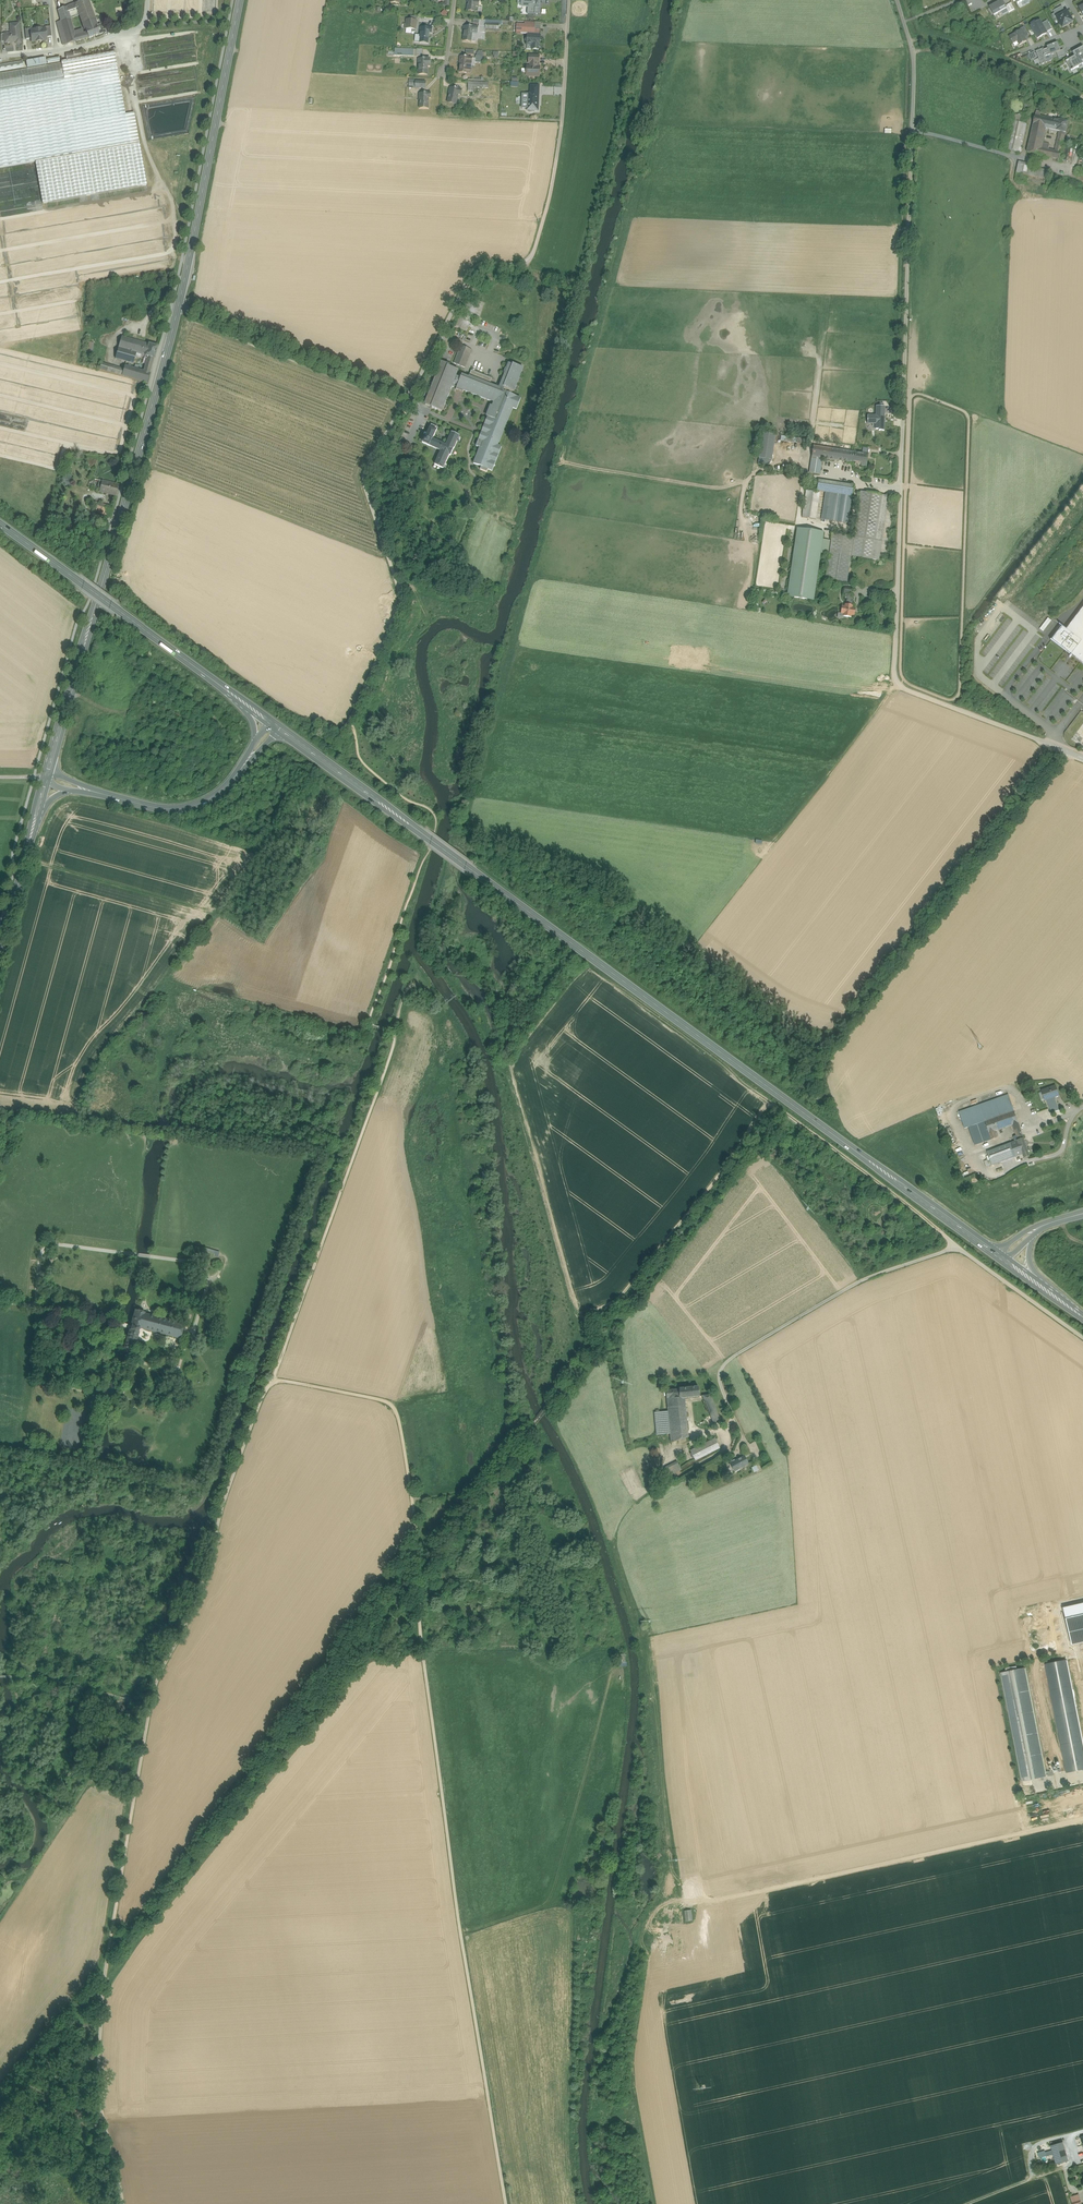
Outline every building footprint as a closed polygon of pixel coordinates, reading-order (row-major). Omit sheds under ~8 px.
[(87,0),(84,0),(75,3),(80,15),(85,29),(97,25),(94,17),(87,0)] [(467,0),(468,0),(467,11),(478,12),(479,0),(467,0)] [(522,7),(528,7),(528,13),(540,13),(540,0),(522,0),(522,7)] [(1003,1),(990,8),(994,15),(1007,9),(1005,6),(1003,1)] [(75,3),(67,6),(70,18),(80,15),(75,3)] [(1011,3),(1005,6),(1007,9),(1009,12),(1014,9),(1011,3)] [(70,18),(67,6),(58,10),(64,33),(67,43),(77,41),(74,32),(70,18)] [(1057,18),(1066,13),(1062,6),(1053,11),(1055,13),(1052,15),(1054,20),(1057,18)] [(1057,18),(1063,28),(1073,23),(1068,12),(1066,13),(1057,18)] [(97,25),(85,29),(86,31),(88,37),(89,38),(104,32),(101,24),(100,24),(97,16),(94,17),(97,25)] [(410,20),(407,19),(406,24),(406,29),(415,30),(416,20),(410,20)] [(1047,21),(1042,24),(1046,33),(1052,30),(1047,21)] [(534,32),(535,22),(525,22),(525,25),(517,24),(517,31),(528,32),(534,32)] [(1040,22),(1031,26),(1038,39),(1047,34),(1046,33),(1042,24),(1040,22)] [(19,23),(10,24),(11,33),(4,34),(5,41),(5,43),(12,42),(16,42),(16,43),(21,42),(19,23)] [(469,26),(464,26),(463,30),(464,31),(463,41),(476,43),(478,27),(469,26)] [(425,28),(420,27),(420,32),(421,32),(420,42),(428,43),(429,33),(432,33),(432,28),(425,27),(425,28)] [(1024,27),(1021,29),(1025,38),(1029,35),(1024,27)] [(38,28),(34,29),(31,30),(30,30),(31,38),(32,41),(36,41),(39,41),(38,28)] [(45,28),(42,29),(42,28),(38,28),(39,41),(43,41),(43,40),(47,40),(46,36),(46,28),(45,28)] [(83,29),(74,32),(77,41),(88,37),(86,31),(84,33),(83,29)] [(1016,33),(1009,37),(1013,44),(1017,42),(1019,46),(1027,41),(1025,38),(1021,29),(1015,32),(1016,33)] [(540,37),(528,36),(527,38),(526,38),(525,39),(525,41),(526,42),(527,42),(527,44),(532,44),(532,49),(539,50),(539,49),(540,49),(541,48),(541,46),(540,45),(539,45),(540,45),(540,37)] [(1047,47),(1048,49),(1050,55),(1056,53),(1060,51),(1057,43),(1047,47)] [(1073,53),(1075,57),(1066,62),(1070,69),(1073,67),(1074,70),(1082,65),(1082,62),(1082,48),(1073,53)] [(1043,49),(1036,52),(1041,65),(1053,61),(1050,55),(1048,49),(1044,51),(1043,49)] [(1064,50),(1060,51),(1056,53),(1059,59),(1066,56),(1064,50)] [(81,51),(66,53),(67,60),(82,57),(81,51)] [(114,52),(61,61),(62,62),(0,73),(0,168),(131,145),(125,114),(114,52)] [(1034,53),(1028,55),(1031,61),(1032,62),(1035,61),(1034,60),(1037,59),(1034,53)] [(539,56),(529,56),(529,63),(537,64),(539,64),(539,56)] [(46,57),(26,61),(27,67),(47,64),(46,57)] [(472,58),(465,57),(460,57),(459,61),(460,62),(459,72),(470,73),(472,58)] [(430,59),(423,59),(418,59),(418,64),(419,64),(419,74),(427,74),(427,66),(430,66),(430,59)] [(24,67),(23,60),(0,64),(0,71),(24,67)] [(537,64),(530,63),(530,66),(527,66),(527,76),(539,76),(540,67),(537,67),(537,64)] [(531,94),(538,94),(539,86),(531,86),(531,94)] [(455,89),(450,87),(449,92),(450,92),(447,102),(456,104),(458,94),(461,95),(462,90),(455,88),(455,89)] [(431,93),(424,93),(419,93),(419,98),(420,98),(420,108),(428,108),(428,98),(431,98),(431,93)] [(531,94),(528,94),(527,109),(527,110),(528,111),(529,112),(530,112),(531,112),(532,111),(533,110),(538,111),(538,94),(531,94)] [(134,112),(125,114),(131,145),(139,143),(134,112)] [(1040,116),(1035,115),(1033,126),(1046,129),(1049,118),(1040,116)] [(1068,122),(1053,119),(1050,129),(1059,131),(1066,133),(1068,122)] [(1046,129),(1033,126),(1027,152),(1040,155),(1042,148),(1043,143),(1046,129)] [(1059,131),(1055,151),(1061,153),(1066,133),(1059,131)] [(1075,147),(1065,145),(1061,161),(1071,163),(1069,171),(1076,173),(1082,145),(1076,143),(1075,147)] [(1049,150),(1042,148),(1040,155),(1060,160),(1061,153),(1055,151),(1049,150)] [(1031,165),(1019,162),(1016,173),(1028,175),(1030,167),(1031,165)] [(1037,168),(1030,167),(1028,175),(1035,177),(1037,168)] [(1050,171),(1037,168),(1035,177),(1048,180),(1050,171)] [(140,356),(145,358),(149,342),(121,335),(115,359),(133,363),(135,355),(136,356),(136,357),(140,358),(140,356)] [(144,369),(152,371),(159,345),(149,342),(145,358),(147,359),(144,369)] [(472,350),(461,345),(454,363),(465,367),(472,350)] [(505,375),(499,389),(490,385),(492,378),(471,370),(468,378),(462,375),(461,378),(455,376),(458,370),(449,366),(450,364),(442,362),(441,364),(439,367),(440,368),(439,369),(437,373),(438,373),(437,375),(436,375),(435,379),(434,383),(433,383),(432,386),(432,387),(432,388),(431,388),(429,392),(430,392),(429,394),(427,398),(428,398),(427,400),(433,403),(432,407),(441,411),(444,404),(445,405),(446,401),(447,397),(448,397),(449,393),(450,389),(451,390),(452,386),(457,388),(456,390),(457,390),(457,388),(463,391),(462,392),(463,392),(464,390),(466,391),(469,393),(469,392),(473,394),(477,396),(477,395),(481,397),(485,399),(485,398),(487,399),(487,400),(491,401),(494,402),(493,406),(491,405),(487,417),(488,417),(478,441),(476,446),(480,448),(473,463),(481,467),(488,469),(492,471),(492,470),(491,470),(500,447),(501,448),(502,447),(498,446),(513,408),(517,409),(521,399),(511,395),(512,391),(514,391),(515,389),(516,386),(516,385),(518,382),(520,378),(519,378),(521,374),(523,370),(522,370),(523,368),(513,364),(513,365),(508,363),(506,368),(504,372),(504,374),(505,375)] [(886,429),(887,406),(877,406),(877,415),(868,414),(868,424),(876,424),(876,429),(886,429)] [(446,445),(433,439),(438,427),(431,424),(426,436),(425,436),(422,443),(429,446),(441,451),(435,465),(443,469),(450,455),(451,455),(460,436),(452,432),(446,445)] [(776,435),(763,433),(759,458),(772,460),(776,435)] [(854,452),(813,446),(812,457),(823,458),(853,463),(853,461),(854,452)] [(868,453),(859,452),(859,453),(854,452),(853,461),(862,463),(861,465),(866,466),(868,453)] [(823,458),(812,457),(809,473),(820,474),(823,458)] [(803,474),(781,470),(780,474),(802,479),(803,474)] [(119,485),(102,481),(100,480),(98,486),(101,487),(99,492),(116,496),(119,485)] [(854,485),(818,480),(817,491),(825,492),(851,496),(852,496),(854,485)] [(820,492),(806,490),(802,517),(816,519),(820,492)] [(851,496),(825,492),(821,519),(847,523),(851,496)] [(854,537),(851,556),(873,560),(882,495),(861,492),(854,537)] [(882,495),(873,560),(879,560),(889,496),(882,495)] [(113,507),(92,501),(91,505),(97,506),(95,512),(110,516),(113,507)] [(824,532),(797,528),(787,596),(814,600),(824,532)] [(854,537),(832,534),(826,579),(847,582),(851,556),(854,537)] [(851,594),(846,594),(845,598),(847,598),(846,604),(845,604),(845,606),(842,606),(841,614),(843,614),(843,616),(851,617),(852,615),(854,616),(855,608),(853,607),(853,605),(851,605),(852,602),(853,599),(851,598),(852,595),(851,594)] [(1067,629),(1082,642),(1072,655),(1082,664),(1082,608),(1067,629)] [(1048,618),(1040,629),(1043,632),(1052,621),(1048,618)] [(1082,642),(1067,629),(1062,626),(1060,628),(1051,640),(1069,654),(1071,656),(1072,655),(1082,642)] [(1056,1086),(1042,1091),(1044,1097),(1045,1096),(1050,1109),(1057,1106),(1058,1106),(1055,1097),(1059,1096),(1056,1086)] [(1009,1095),(959,1112),(965,1129),(969,1127),(977,1124),(995,1117),(1014,1111),(1009,1095)] [(1014,1111),(995,1117),(977,1124),(969,1127),(976,1145),(997,1138),(995,1131),(1013,1125),(1018,1123),(1014,1111)] [(1018,1123),(1013,1125),(1014,1129),(1015,1132),(1016,1132),(1016,1134),(1017,1136),(1022,1134),(1021,1132),(1018,1123)] [(1017,1136),(1014,1137),(1015,1141),(1011,1143),(1016,1157),(1018,1156),(1024,1154),(1025,1158),(1024,1158),(1025,1158),(1030,1156),(1022,1134),(1017,1136)] [(1011,1143),(987,1152),(992,1166),(1016,1157),(1011,1143)] [(214,1254),(209,1253),(208,1257),(211,1258),(213,1259),(212,1261),(217,1262),(218,1258),(213,1257),(214,1254)] [(184,1324),(136,1312),(137,1311),(136,1310),(132,1325),(132,1326),(131,1329),(130,1330),(131,1330),(124,1352),(132,1355),(140,1328),(145,1329),(180,1338),(184,1324)] [(702,1387),(668,1390),(671,1412),(656,1413),(658,1436),(672,1435),(673,1442),(693,1440),(689,1400),(703,1398),(702,1387)] [(703,1396),(704,1402),(709,1401),(711,1412),(716,1411),(715,1405),(714,1405),(713,1400),(710,1401),(709,1395),(703,1396)] [(717,1438),(691,1452),(697,1462),(722,1448),(717,1438)] [(746,1457),(736,1461),(740,1470),(750,1466),(746,1457)] [(678,1461),(667,1465),(671,1474),(682,1470),(678,1461)] [(1046,1664),(1067,1773),(1082,1770),(1082,1747),(1066,1660),(1046,1664)] [(1024,1668),(1001,1673),(1023,1782),(1046,1777),(1024,1668)] [(696,1923),(695,1911),(686,1912),(687,1924),(696,1923)] [(1063,2142),(1051,2145),(1057,2164),(1069,2161),(1063,2142)] [(1071,2197),(1073,2203),(1081,2203),(1079,2195),(1071,2197)]
